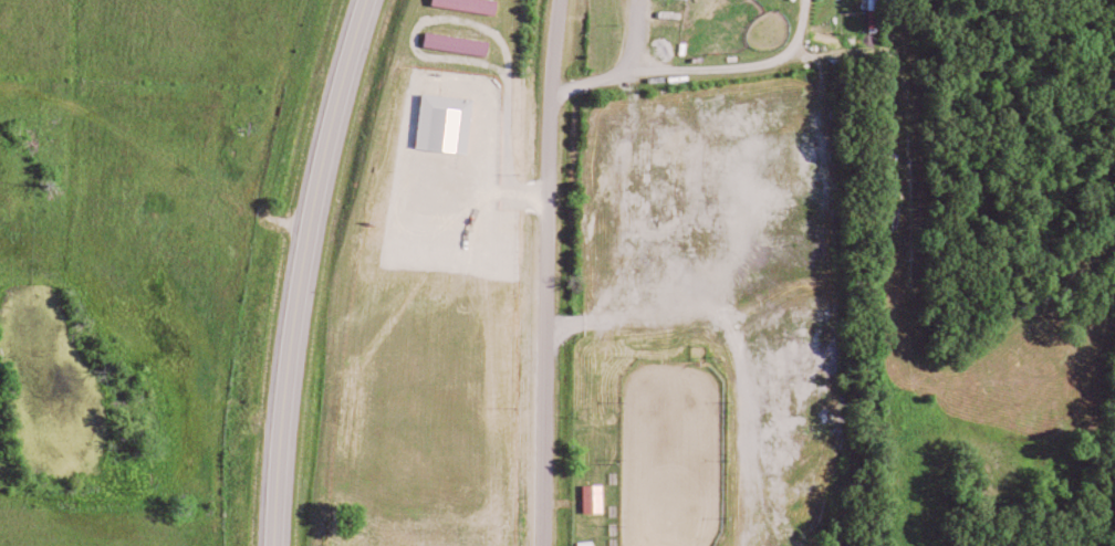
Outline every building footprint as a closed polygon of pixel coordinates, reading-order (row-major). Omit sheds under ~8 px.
[(504,0),(438,0),(438,7),(502,13),(504,0)] [(430,47),(494,54),(495,40),(432,33),(430,47)] [(423,147),(474,153),(480,99),(429,93),(423,147)] [(610,513),(610,485),(589,485),(590,513),(610,513)]
